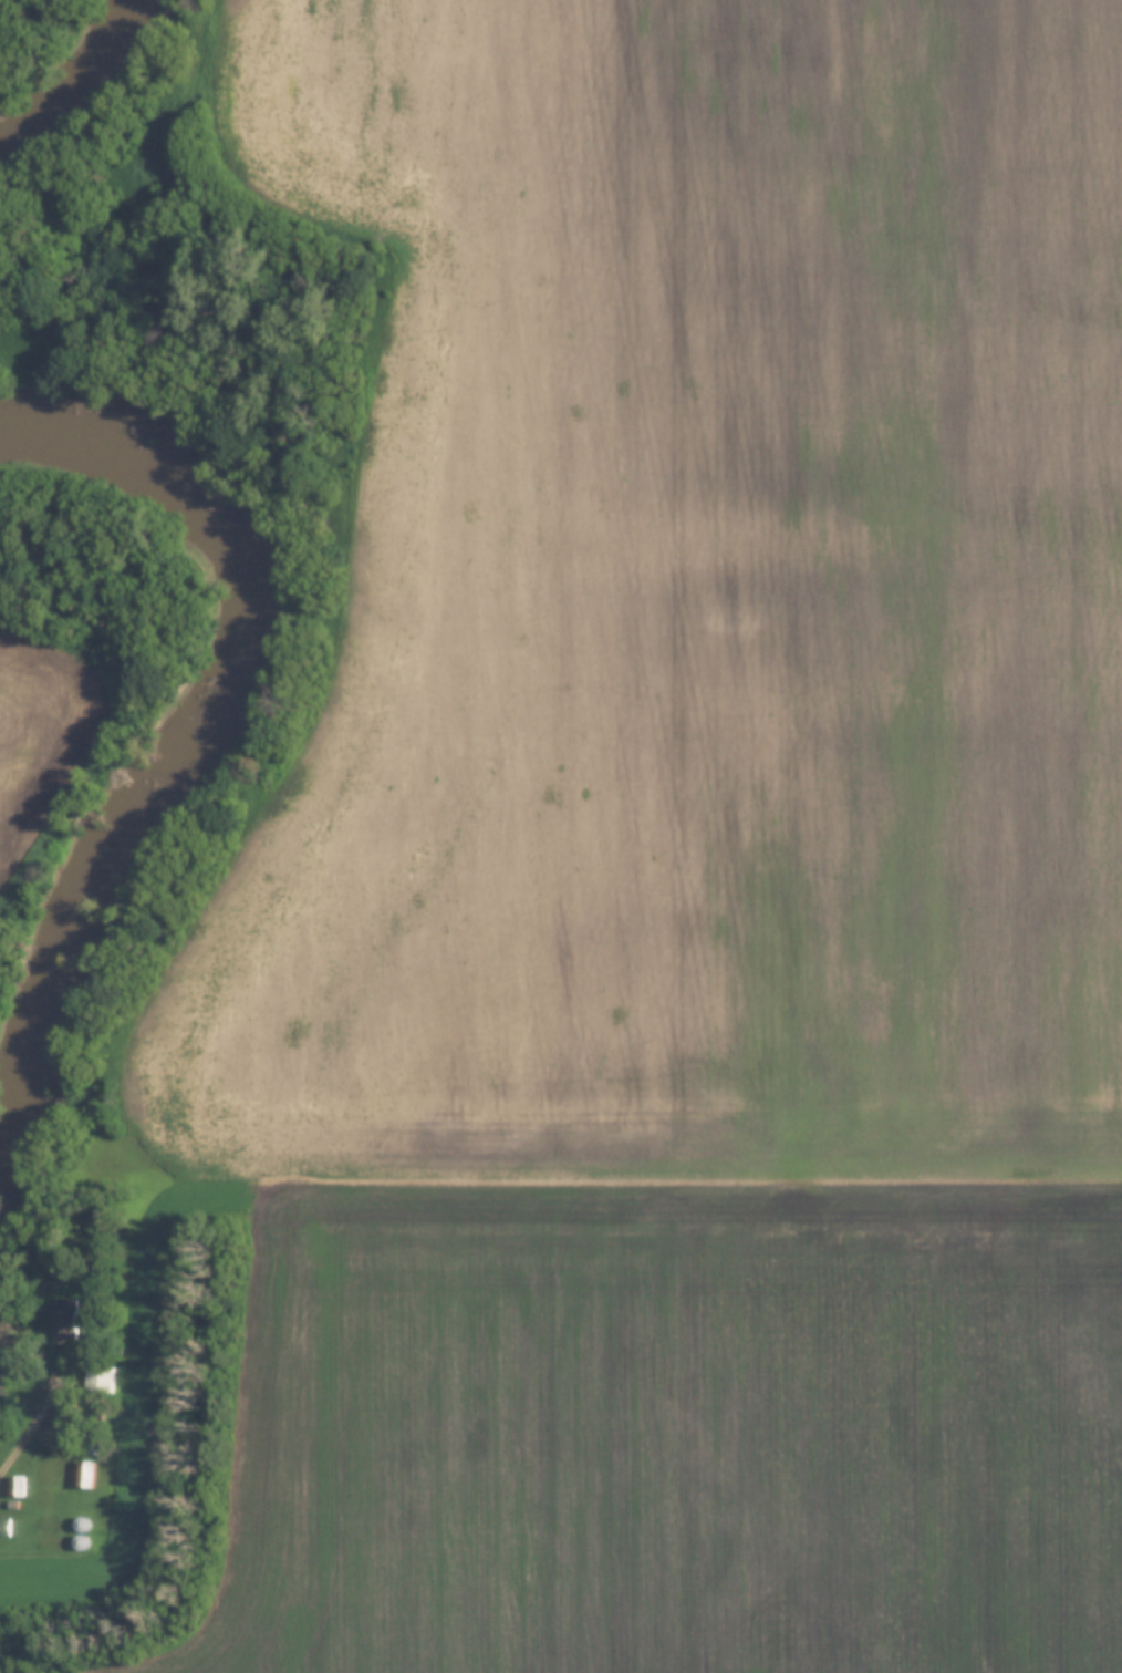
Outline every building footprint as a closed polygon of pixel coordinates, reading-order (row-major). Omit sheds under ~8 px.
[(76,1299),(52,1299),(52,1337),(76,1337),(76,1299)] [(112,1394),(112,1366),(84,1366),(84,1394),(112,1394)] [(92,1489),(92,1462),(77,1462),(77,1489),(92,1489)] [(24,1477),(9,1477),(9,1497),(24,1497),(24,1477)] [(73,1542),(83,1549),(89,1542),(82,1536),(91,1525),(81,1517),(72,1528),(79,1534),(73,1542)] [(10,1537),(10,1519),(0,1519),(0,1537),(10,1537)]
